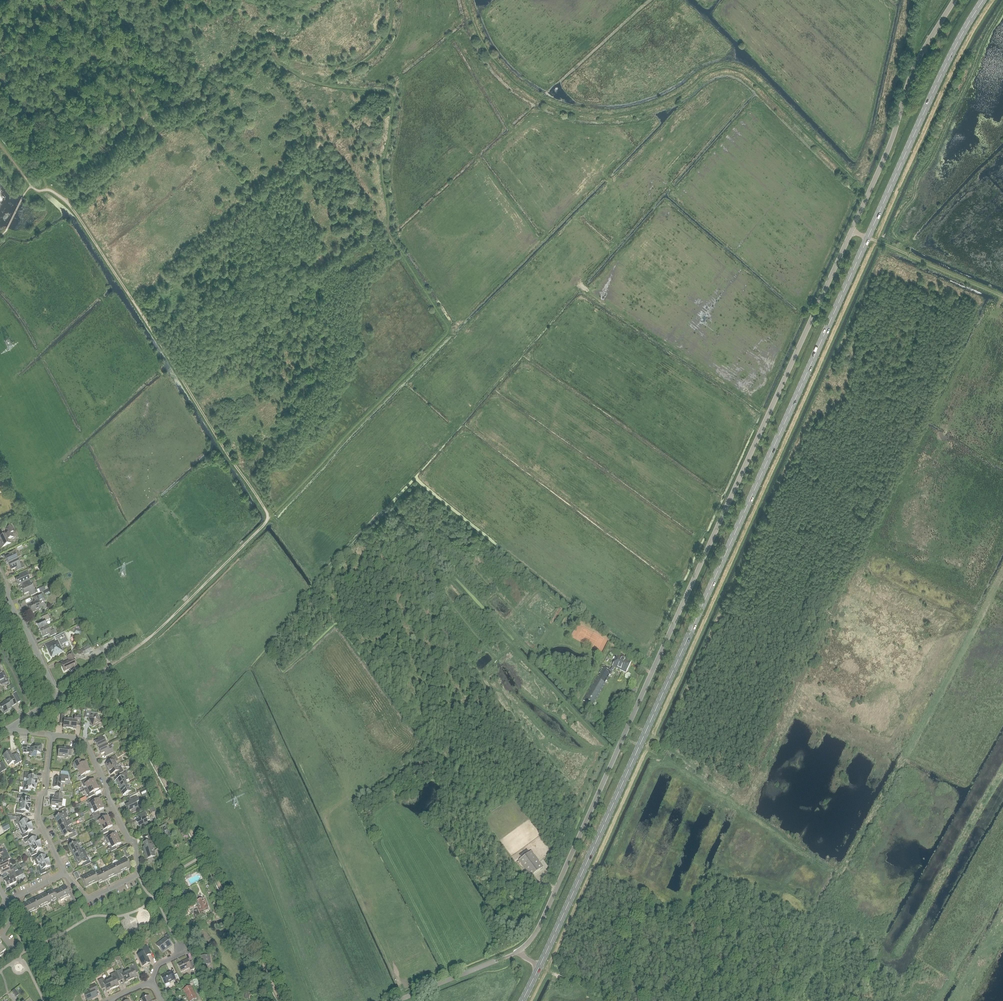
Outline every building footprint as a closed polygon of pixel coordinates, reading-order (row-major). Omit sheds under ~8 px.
[(6,529),(8,534),(6,534),(3,535),(4,535),(0,537),(0,547),(1,548),(10,543),(8,539),(14,536),(12,532),(15,531),(12,525),(6,528),(6,529)] [(5,558),(8,564),(17,560),(21,558),(19,552),(17,553),(16,550),(8,553),(9,556),(5,558)] [(11,570),(15,568),(16,571),(24,568),(22,563),(19,564),(17,560),(8,564),(11,570)] [(27,576),(30,575),(28,571),(20,574),(21,577),(16,580),(18,586),(19,586),(29,581),(27,576)] [(35,590),(32,584),(30,580),(29,581),(19,586),(24,595),(29,593),(30,596),(38,592),(36,589),(35,590)] [(42,592),(34,596),(34,597),(33,597),(35,603),(28,606),(31,613),(42,608),(39,603),(45,600),(42,592)] [(36,623),(39,630),(47,627),(46,623),(46,621),(50,619),(48,614),(41,617),(43,620),(36,623)] [(49,629),(47,627),(39,630),(42,637),(49,634),(50,637),(56,634),(54,629),(51,631),(49,629)] [(53,638),(55,642),(46,646),(52,656),(62,651),(60,646),(67,643),(67,642),(69,642),(64,632),(53,638)] [(90,645),(81,649),(84,655),(89,653),(90,654),(93,652),(90,645)] [(69,660),(61,664),(64,672),(70,669),(71,670),(72,670),(74,669),(74,668),(74,667),(77,666),(73,659),(75,658),(73,654),(67,657),(69,660)] [(604,665),(584,701),(593,706),(605,683),(606,684),(613,672),(615,668),(626,673),(631,662),(617,656),(611,669),(604,665)] [(1,685),(8,682),(5,674),(2,675),(0,671),(0,684),(1,685)] [(4,704),(0,706),(0,708),(4,714),(12,709),(11,707),(16,704),(12,697),(3,703),(4,704)] [(97,725),(96,724),(101,722),(99,719),(99,718),(98,715),(97,715),(97,714),(94,715),(92,715),(91,713),(85,712),(85,718),(88,718),(90,723),(92,727),(97,725)] [(63,728),(69,729),(70,719),(64,719),(65,714),(61,714),(60,721),(64,722),(63,728)] [(70,719),(69,729),(76,730),(76,723),(80,724),(81,716),(75,716),(74,720),(70,719)] [(100,740),(98,741),(95,743),(98,749),(106,745),(104,741),(107,739),(105,735),(102,736),(99,737),(100,740)] [(26,753),(30,753),(29,756),(36,757),(37,753),(40,754),(41,745),(34,745),(34,748),(27,747),(27,746),(24,746),(24,747),(22,747),(23,753),(26,753)] [(101,755),(106,752),(107,755),(113,752),(110,746),(108,748),(106,745),(98,749),(101,755)] [(67,749),(58,748),(57,757),(68,758),(68,755),(71,756),(72,748),(68,747),(67,749)] [(12,756),(10,752),(3,756),(9,765),(13,763),(15,765),(21,761),(17,753),(12,756)] [(105,764),(108,770),(117,765),(116,762),(118,761),(115,756),(108,759),(110,762),(105,764)] [(77,769),(78,772),(87,767),(85,762),(81,764),(79,760),(74,762),(74,764),(72,765),(75,769),(76,770),(77,769)] [(117,765),(108,770),(110,775),(115,773),(116,775),(123,772),(121,767),(118,768),(117,765)] [(90,772),(87,767),(78,772),(81,776),(79,777),(80,780),(86,777),(84,775),(90,772)] [(118,785),(119,788),(127,784),(125,779),(127,778),(127,773),(127,771),(126,772),(119,775),(121,778),(113,781),(116,786),(118,785)] [(27,779),(26,782),(37,783),(37,780),(37,777),(30,776),(30,773),(25,773),(24,779),(27,779)] [(55,778),(53,787),(60,788),(61,782),(65,782),(65,779),(68,780),(68,776),(60,775),(60,779),(55,778)] [(86,787),(87,789),(96,784),(94,779),(90,781),(88,779),(81,782),(83,787),(85,787),(86,787)] [(26,785),(23,785),(22,791),(20,790),(20,793),(28,794),(28,791),(31,792),(31,789),(35,789),(36,786),(37,783),(26,782),(26,785)] [(129,783),(127,784),(119,788),(123,795),(131,792),(129,789),(131,788),(129,783)] [(96,784),(87,789),(84,790),(87,796),(88,795),(89,798),(94,795),(93,792),(99,789),(96,784)] [(51,805),(56,806),(56,809),(58,810),(59,806),(61,807),(62,799),(62,795),(56,794),(55,798),(52,798),(51,805)] [(20,799),(19,805),(30,806),(30,803),(30,800),(23,799),(24,796),(18,795),(17,799),(20,799)] [(130,800),(132,802),(125,805),(129,812),(131,810),(133,813),(139,810),(136,803),(139,802),(136,797),(130,800)] [(92,808),(101,804),(99,799),(93,801),(92,799),(86,802),(88,804),(89,803),(92,808)] [(19,805),(17,804),(16,813),(22,814),(22,811),(29,812),(29,809),(30,809),(30,806),(19,805)] [(104,809),(101,804),(92,808),(94,813),(92,814),(94,818),(100,815),(98,811),(104,809)] [(57,823),(65,819),(68,817),(66,813),(67,812),(65,809),(59,812),(60,815),(55,818),(57,823)] [(137,816),(139,820),(136,822),(139,828),(147,823),(145,818),(148,817),(145,812),(137,816)] [(98,821),(100,826),(110,821),(107,816),(102,819),(100,815),(94,818),(96,822),(98,821)] [(16,821),(15,822),(16,825),(17,825),(19,830),(31,824),(29,821),(29,822),(27,819),(23,821),(22,819),(21,819),(21,817),(14,817),(16,821)] [(57,823),(59,828),(70,822),(69,820),(67,822),(65,819),(57,823)] [(110,821),(100,826),(103,831),(100,832),(101,835),(108,832),(107,829),(112,826),(110,821)] [(59,828),(62,832),(70,828),(68,826),(71,824),(70,822),(59,828)] [(7,823),(2,826),(5,832),(11,829),(7,823)] [(33,830),(31,827),(32,827),(31,824),(19,830),(22,835),(21,835),(22,838),(28,836),(26,833),(33,830)] [(166,824),(158,829),(160,832),(159,832),(160,835),(161,834),(163,838),(169,835),(166,829),(168,828),(166,824)] [(71,831),(70,828),(62,832),(64,837),(70,835),(72,838),(77,836),(74,830),(71,831)] [(109,834),(103,836),(107,844),(109,843),(118,839),(116,834),(110,836),(109,834)] [(27,842),(30,847),(39,842),(38,839),(37,840),(36,837),(30,840),(29,837),(23,840),(25,843),(27,842)] [(110,846),(109,847),(108,849),(110,849),(111,852),(117,849),(115,846),(121,844),(118,839),(109,843),(110,846)] [(79,847),(78,844),(80,843),(79,841),(77,842),(69,846),(71,851),(79,847)] [(144,844),(145,847),(143,847),(145,854),(144,854),(146,859),(155,856),(153,849),(154,848),(152,841),(148,842),(148,843),(144,844)] [(41,845),(39,842),(30,847),(31,850),(29,851),(31,856),(37,853),(35,851),(41,848),(40,845),(41,845)] [(71,851),(73,856),(84,851),(83,849),(81,850),(79,847),(71,851)] [(131,857),(127,848),(123,850),(127,859),(131,857)] [(87,856),(84,851),(73,856),(76,861),(87,856)] [(543,867),(531,851),(519,860),(531,876),(543,867)] [(7,865),(9,864),(7,860),(10,859),(8,854),(2,856),(3,859),(0,861),(0,868),(7,865)] [(48,860),(47,857),(46,857),(45,855),(39,858),(37,855),(32,858),(34,861),(36,866),(39,865),(48,860)] [(78,866),(84,863),(85,866),(90,863),(87,856),(76,861),(78,866)] [(119,862),(124,871),(130,868),(125,858),(119,862)] [(50,863),(48,860),(39,865),(40,868),(37,869),(40,875),(46,872),(44,869),(50,866),(49,863),(50,863)] [(118,874),(124,871),(119,862),(113,864),(118,874)] [(111,877),(118,874),(113,864),(106,868),(111,877)] [(0,868),(0,872),(2,875),(8,872),(9,875),(15,872),(12,867),(9,868),(7,865),(0,868)] [(16,882),(14,879),(24,874),(22,868),(15,872),(9,875),(11,877),(4,881),(7,887),(16,882)] [(105,881),(111,877),(106,868),(100,871),(105,881)] [(99,883),(105,881),(100,871),(94,874),(98,881),(99,883)] [(92,884),(98,881),(94,874),(93,872),(87,875),(92,884)] [(190,884),(201,879),(199,874),(188,879),(190,884)] [(86,887),(92,884),(87,875),(81,878),(86,887)] [(68,892),(65,886),(59,889),(64,899),(70,896),(73,902),(75,900),(70,891),(68,892)] [(59,889),(53,892),(56,900),(57,902),(64,899),(59,889)] [(50,903),(56,900),(53,892),(52,890),(46,893),(50,903)] [(46,893),(40,896),(44,906),(50,903),(46,893)] [(38,909),(44,906),(40,896),(33,899),(38,909)] [(183,901),(185,906),(180,909),(183,916),(190,912),(189,910),(196,908),(193,903),(191,904),(188,898),(183,901)] [(199,906),(197,907),(198,910),(195,911),(197,917),(198,917),(204,915),(203,913),(209,910),(208,906),(207,906),(204,898),(197,901),(199,906)] [(33,899),(27,902),(32,912),(38,909),(33,899)] [(25,915),(32,912),(27,902),(21,905),(25,915)] [(25,916),(24,914),(22,915),(26,924),(30,922),(27,915),(25,916)] [(167,949),(168,948),(168,947),(171,945),(165,938),(162,941),(161,943),(157,946),(162,952),(167,949)] [(140,950),(142,953),(137,955),(143,966),(150,963),(147,956),(150,954),(147,947),(140,950)] [(207,955),(200,956),(200,960),(202,960),(203,964),(201,965),(201,968),(206,967),(205,964),(211,964),(210,957),(208,957),(207,955)] [(184,961),(184,962),(178,964),(181,972),(189,968),(191,971),(195,969),(193,961),(189,963),(188,959),(184,961)] [(138,970),(134,963),(128,966),(130,970),(127,972),(131,980),(137,978),(134,972),(138,970)] [(131,980),(127,972),(123,973),(121,970),(116,972),(119,979),(122,977),(125,983),(131,980)] [(172,971),(161,976),(165,984),(174,980),(176,985),(181,983),(177,974),(174,975),(172,971)] [(116,972),(110,975),(112,979),(109,980),(113,989),(118,986),(116,980),(119,979),(116,972)] [(104,979),(103,978),(98,981),(101,987),(104,986),(107,992),(113,989),(109,980),(105,982),(104,979)] [(88,988),(89,991),(84,994),(87,1000),(97,996),(95,992),(98,990),(95,985),(88,988)] [(184,989),(190,1000),(191,1000),(197,998),(191,985),(184,989)]
